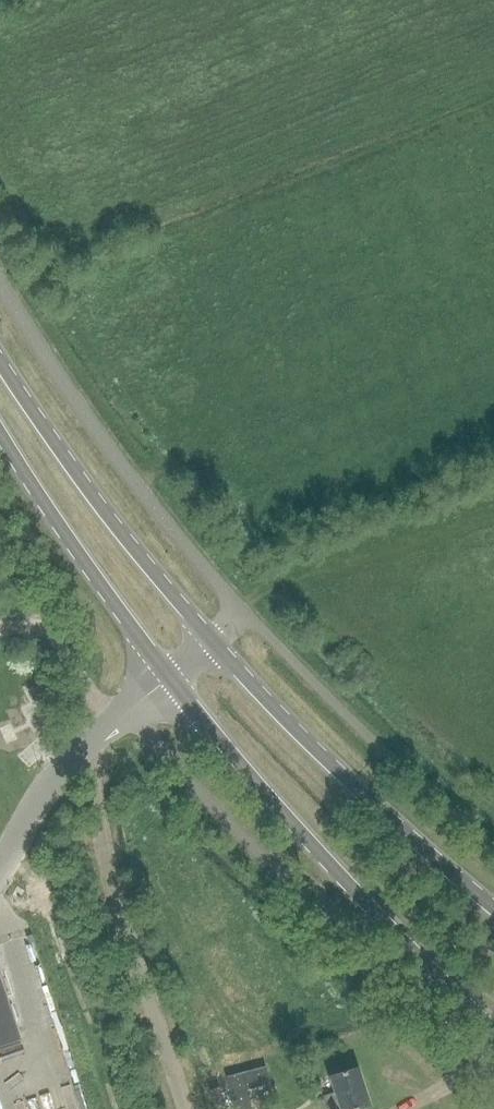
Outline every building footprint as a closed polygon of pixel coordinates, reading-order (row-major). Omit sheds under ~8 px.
[(43,700),(37,687),(28,691),(34,704),(43,700)] [(21,1040),(0,977),(0,1047),(21,1040)] [(369,1106),(357,1067),(329,1076),(335,1093),(323,1097),(327,1108),(359,1108),(369,1106)]
